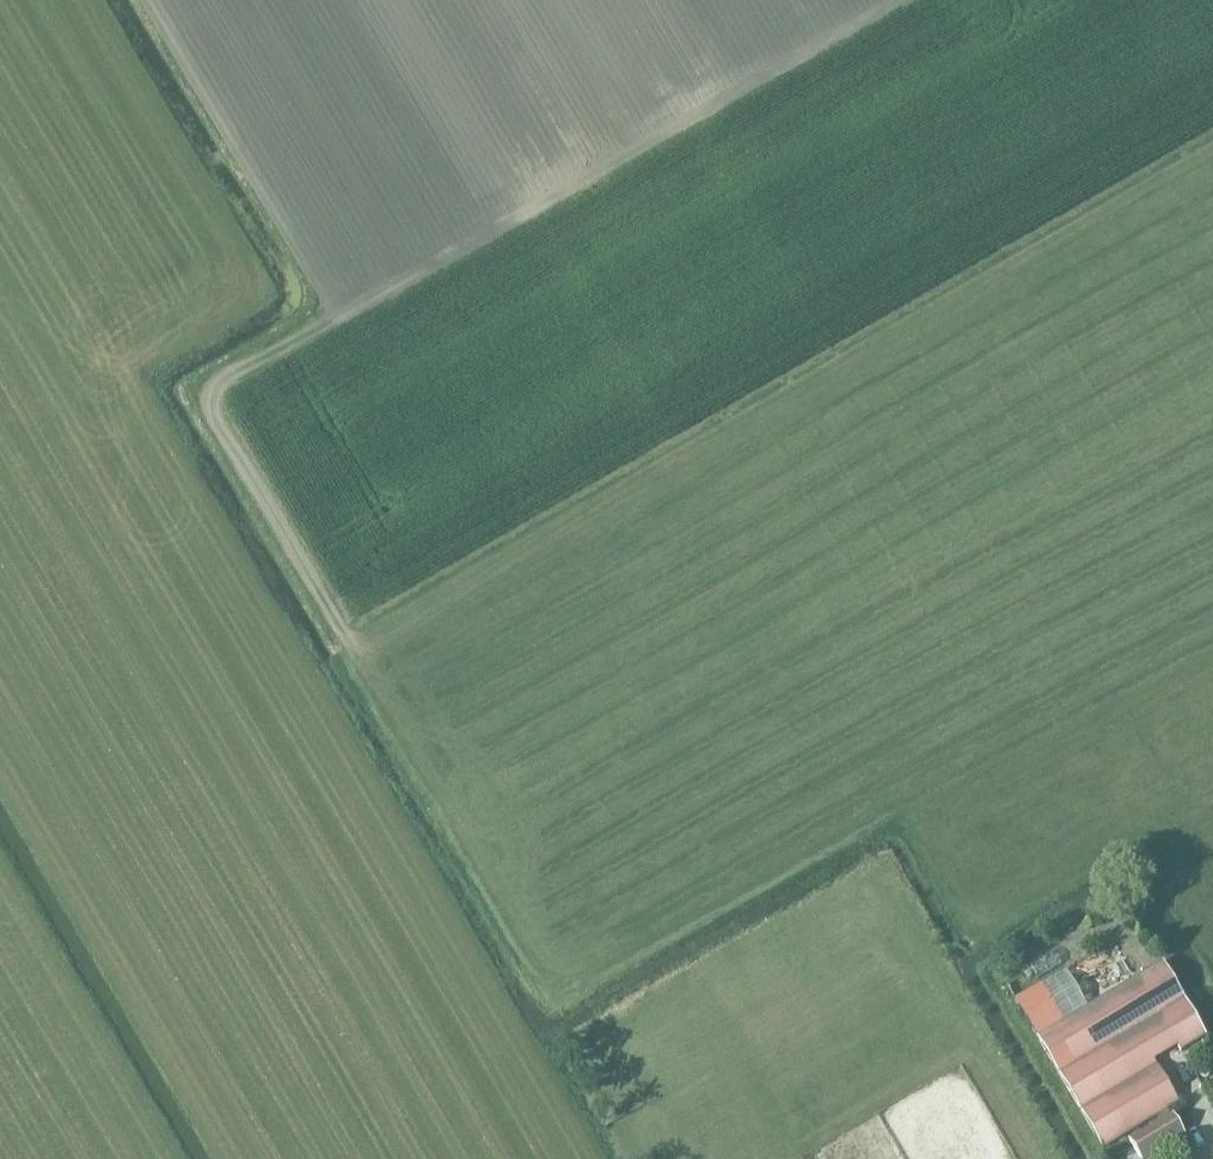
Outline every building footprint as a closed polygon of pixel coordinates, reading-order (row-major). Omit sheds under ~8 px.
[(1067,970),(1017,1000),(1103,1146),(1158,1114),(1167,1109),(1145,1072),(1208,1035),(1165,961),(1088,1006),(1067,970)] [(1158,1114),(1162,1120),(1131,1140),(1143,1158),(1148,1158),(1186,1135),(1169,1107),(1167,1109),(1158,1114)]
